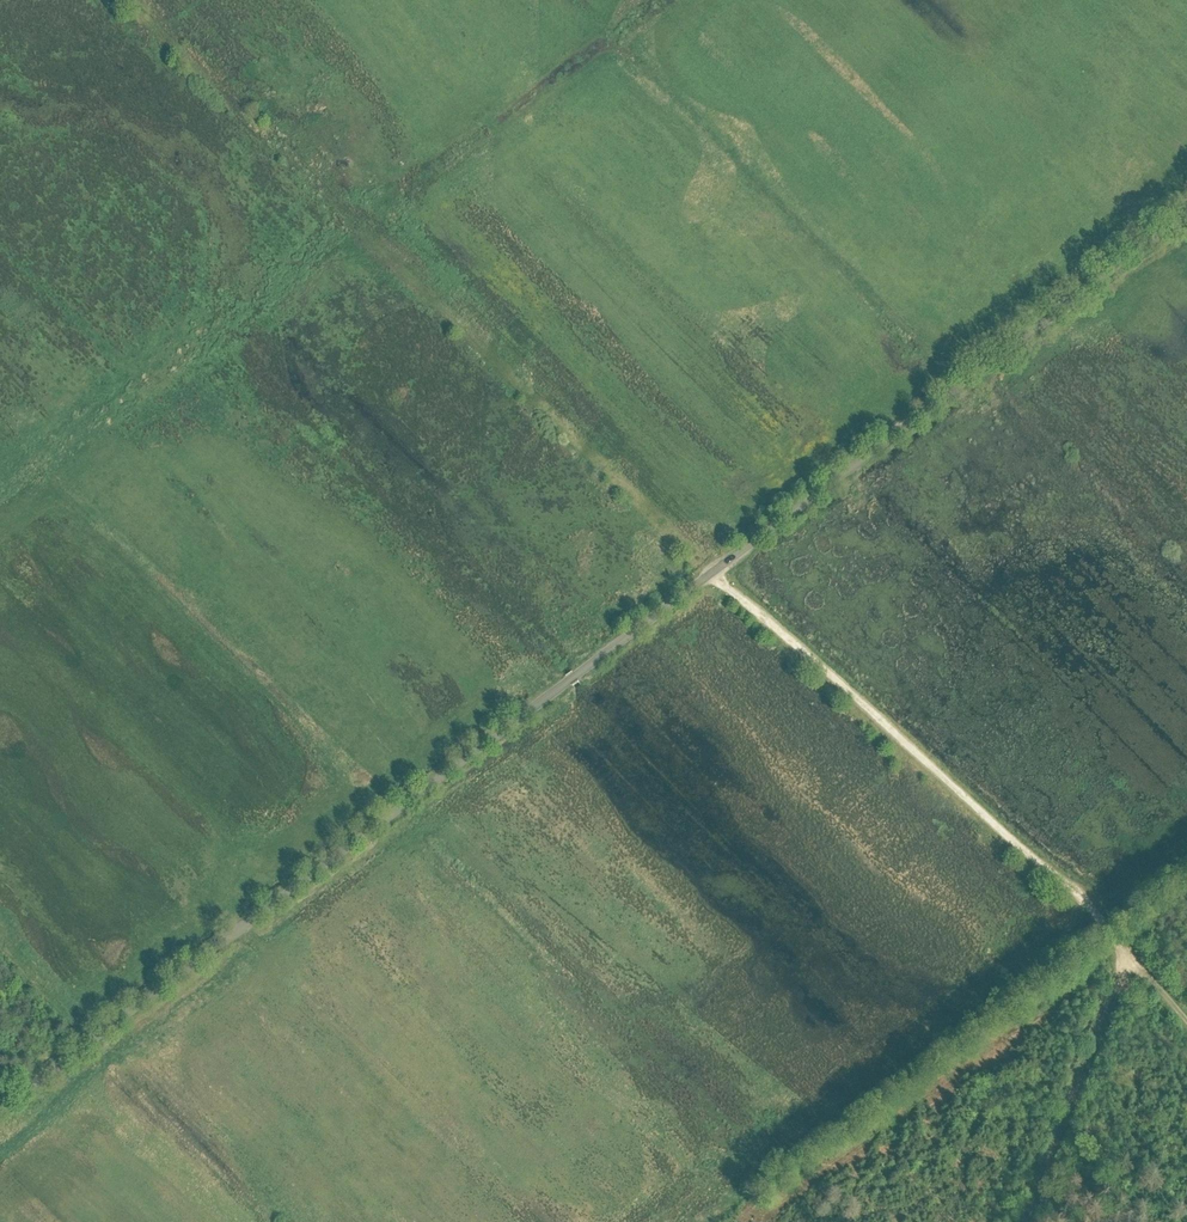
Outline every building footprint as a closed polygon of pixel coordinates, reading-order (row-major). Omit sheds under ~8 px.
[(730,555),(743,541),(737,536),(724,550),(730,555)]
